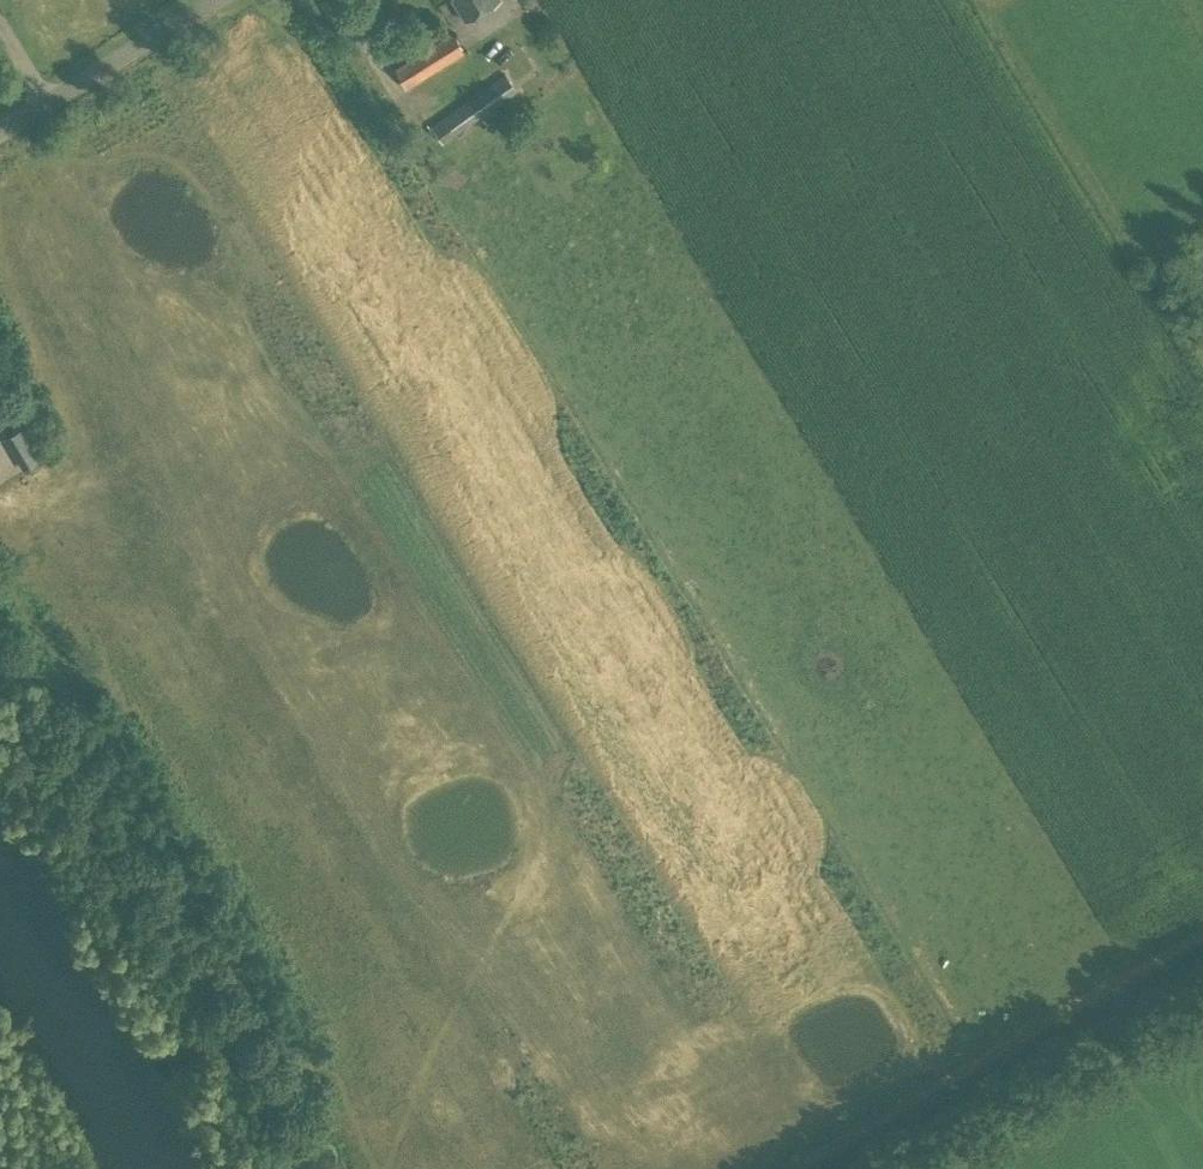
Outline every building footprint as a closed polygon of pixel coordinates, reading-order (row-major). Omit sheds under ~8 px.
[(465,20),(498,0),(454,0),(465,20)] [(406,89),(465,52),(452,32),(393,69),(406,89)] [(443,144),(517,90),(504,73),(430,127),(443,144)] [(24,472),(49,457),(29,424),(4,439),(24,472)]
